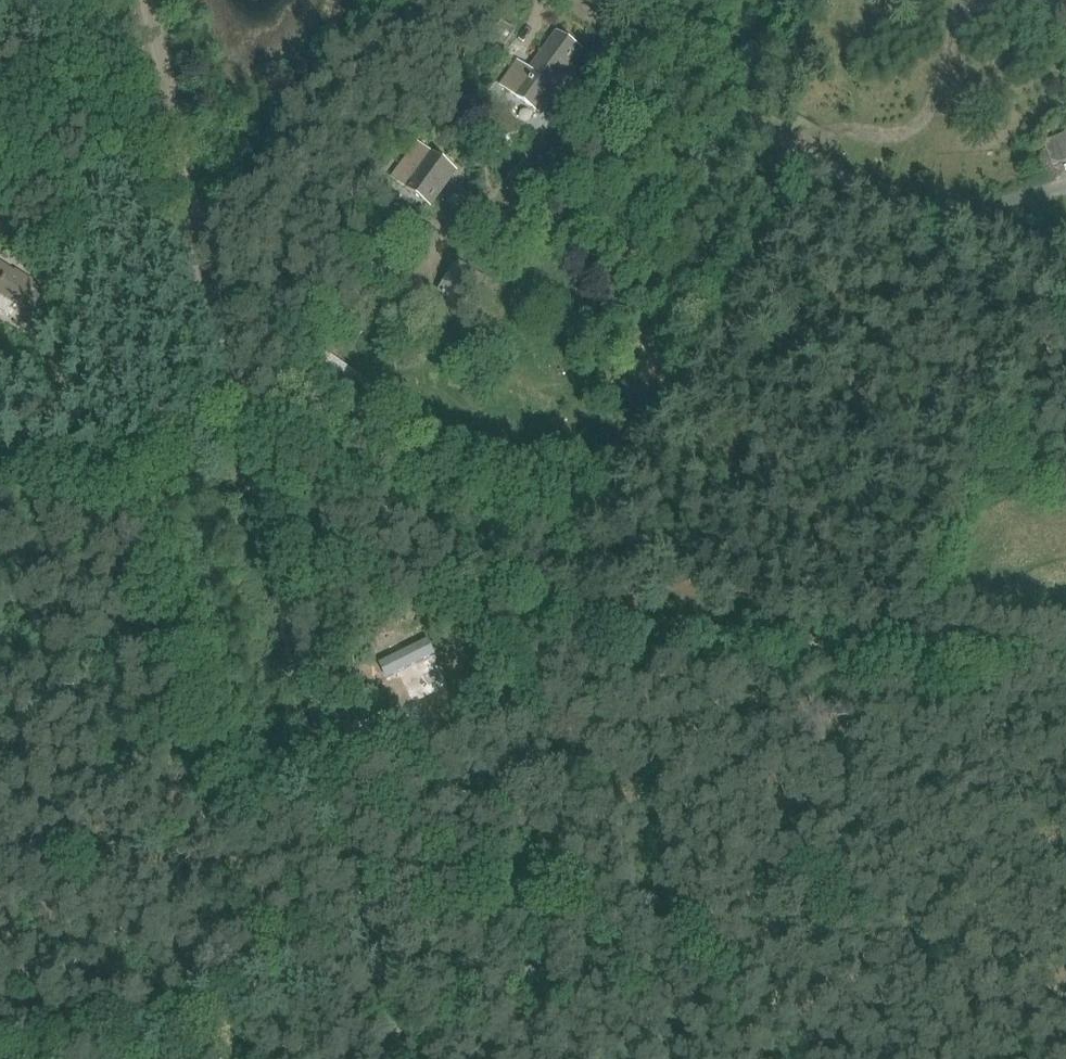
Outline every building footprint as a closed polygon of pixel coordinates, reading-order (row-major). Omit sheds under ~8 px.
[(559,32),(546,50),(532,70),(521,62),(503,86),(538,112),(570,66),(582,49),(559,32)] [(1065,158),(1065,131),(1044,140),(1053,163),(1065,158)] [(407,187),(431,205),(457,170),(432,152),(430,155),(418,146),(420,143),(419,142),(403,165),(406,163),(418,172),(407,187)] [(447,292),(466,305),(485,277),(458,260),(440,288),(445,291),(444,293),(447,292)] [(7,316),(16,302),(17,303),(29,311),(43,292),(31,284),(33,281),(25,276),(23,279),(14,273),(16,270),(15,270),(13,272),(2,264),(0,267),(0,311),(7,316)] [(392,654),(378,661),(386,677),(400,671),(410,692),(440,677),(421,639),(392,654)]
